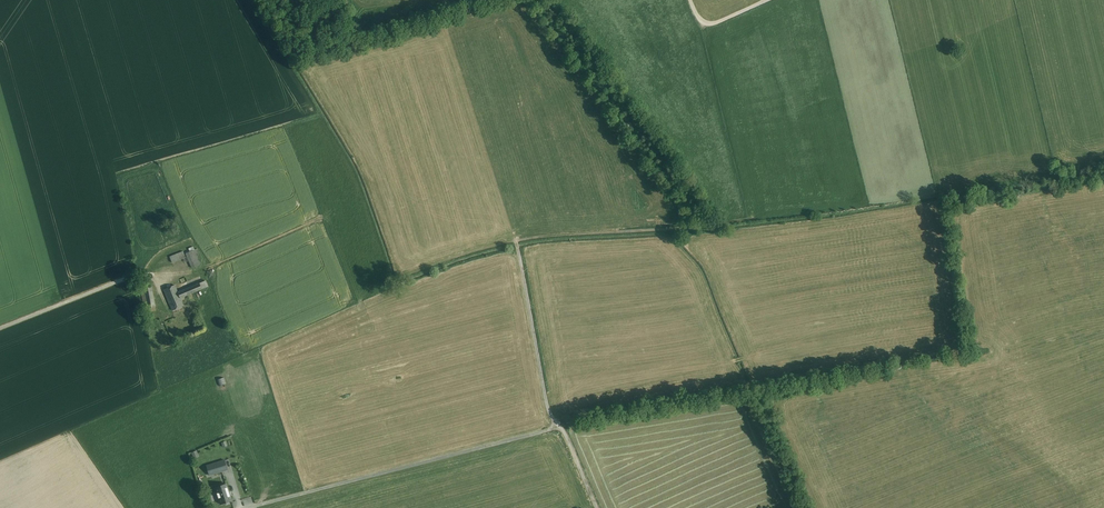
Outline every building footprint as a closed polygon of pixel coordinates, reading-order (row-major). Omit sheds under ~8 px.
[(203,264),(198,249),(186,254),(192,268),(203,264)] [(183,252),(171,257),(173,263),(185,258),(183,252)] [(184,308),(181,299),(208,289),(205,281),(178,292),(176,286),(164,290),(172,313),(184,308)] [(157,309),(152,285),(145,286),(149,311),(157,309)] [(204,465),(207,476),(228,470),(225,459),(204,465)] [(234,501),(229,484),(216,488),(221,504),(234,501)] [(243,499),(246,505),(255,503),(253,496),(243,499)]
